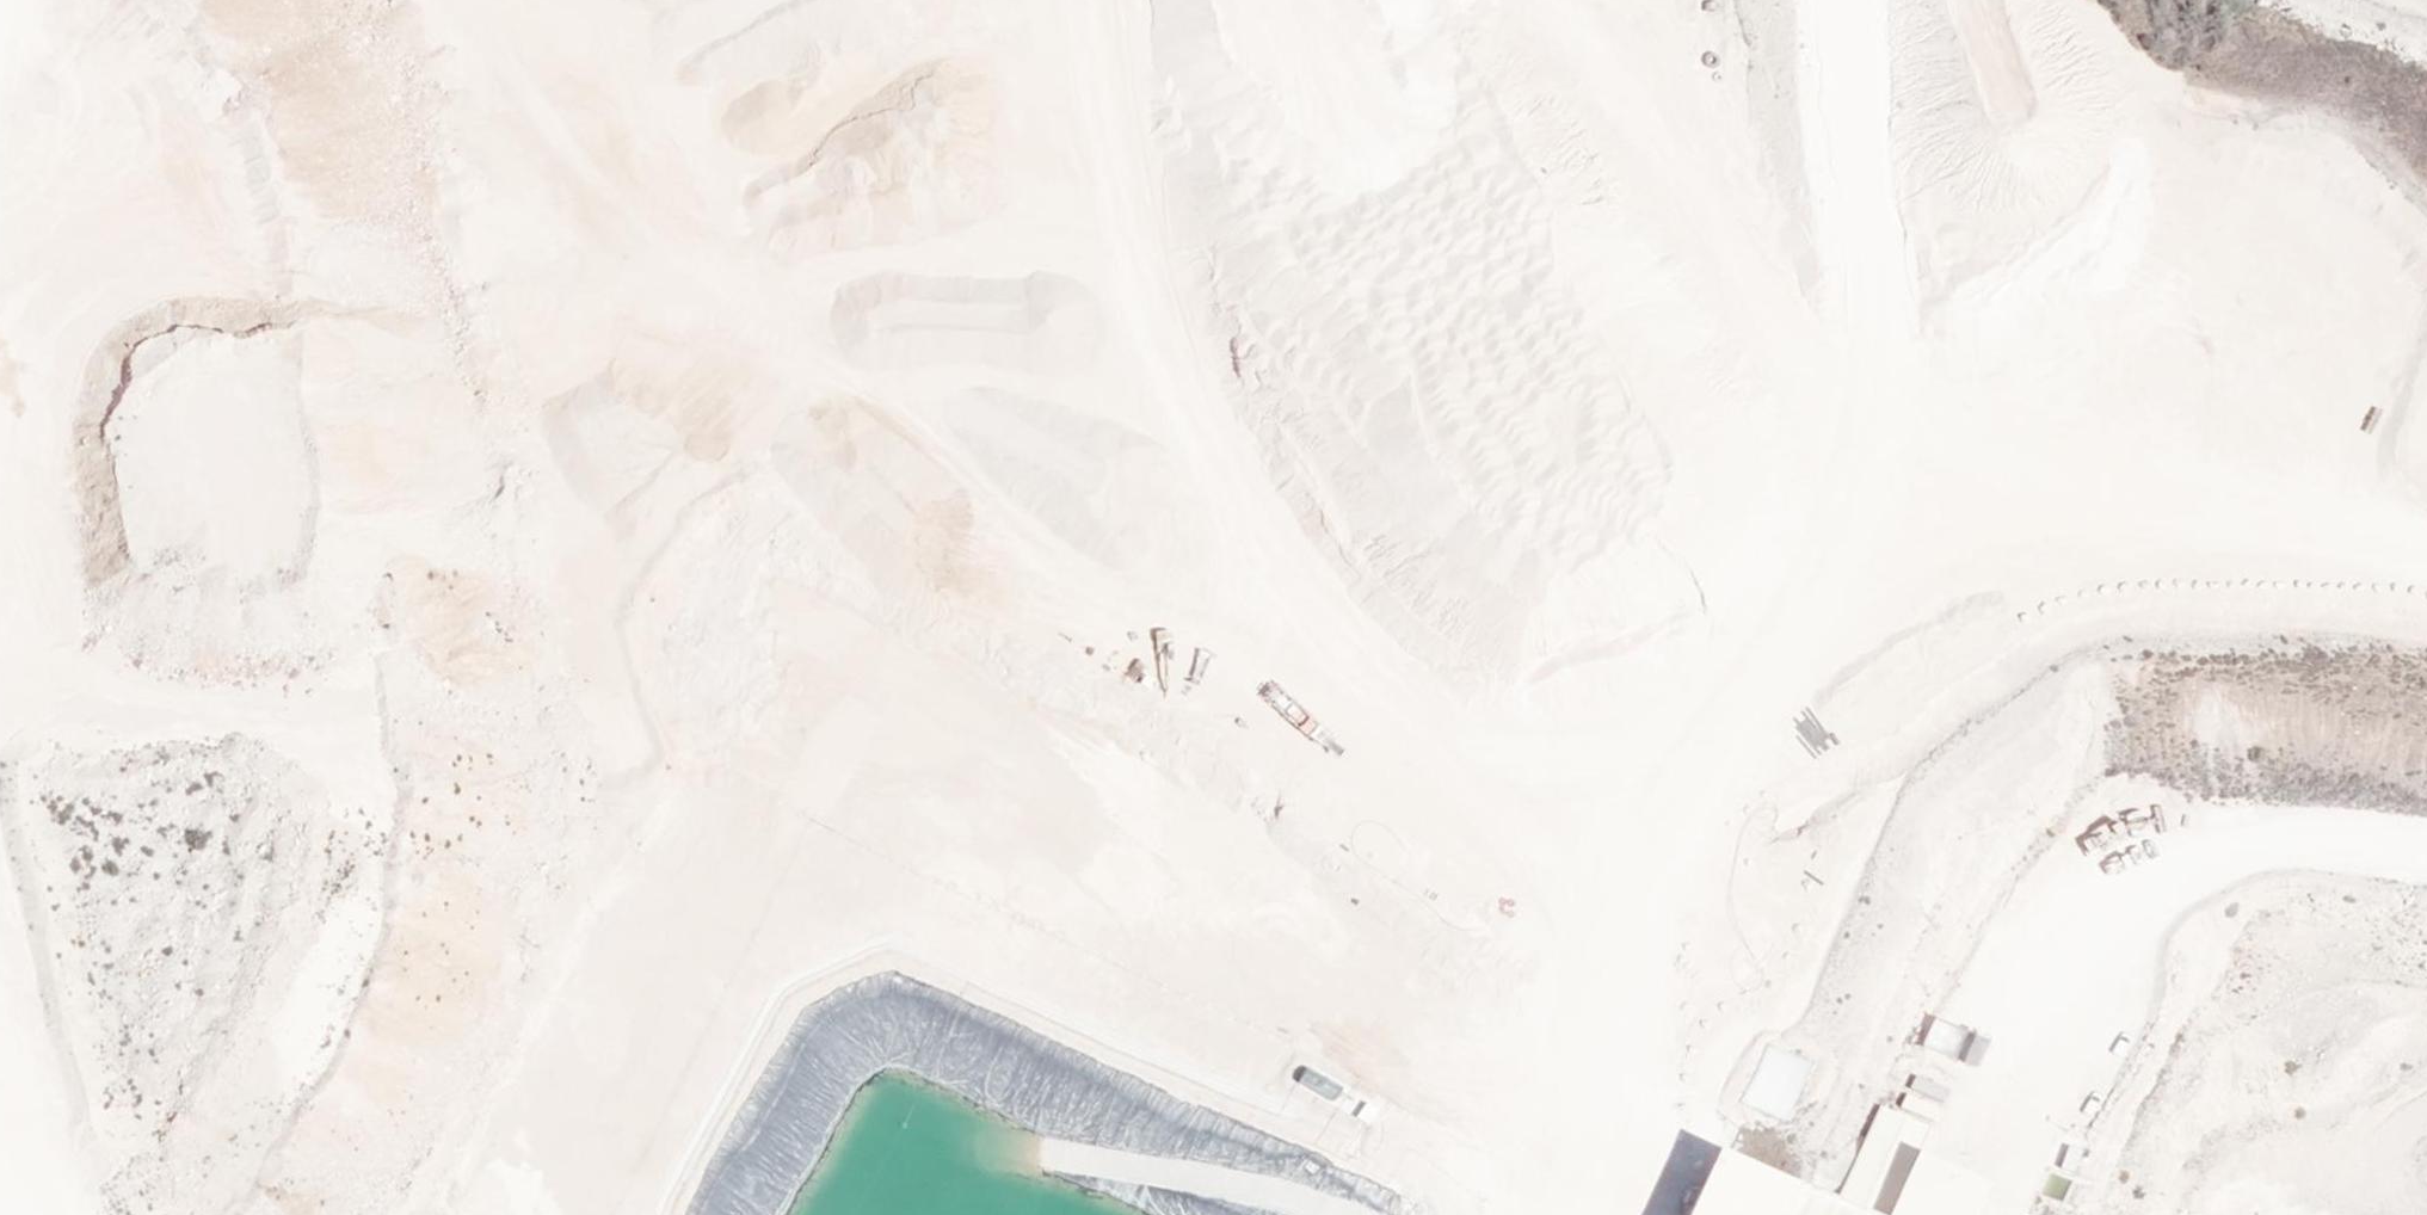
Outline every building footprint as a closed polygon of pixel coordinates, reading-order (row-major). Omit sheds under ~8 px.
[(531,238),(559,227),(553,211),(525,222),(531,238)] [(1966,947),(1950,977),(2007,1007),(2023,977),(1966,947)] [(1952,1021),(1938,1055),(1963,1065),(1977,1032),(1952,1021)] [(1746,1102),(1791,1114),(1807,1056),(1762,1043),(1746,1102)] [(1938,1116),(1946,1082),(1909,1074),(1901,1108),(1938,1116)] [(1720,1135),(1697,1214),(1966,1214),(1980,1166),(1922,1150),(1931,1120),(1873,1103),(1853,1174),(1720,1135)] [(1980,1138),(1988,1107),(1969,1103),(1962,1134),(1980,1138)] [(2078,1165),(2082,1141),(2065,1139),(2061,1162),(2078,1165)]
